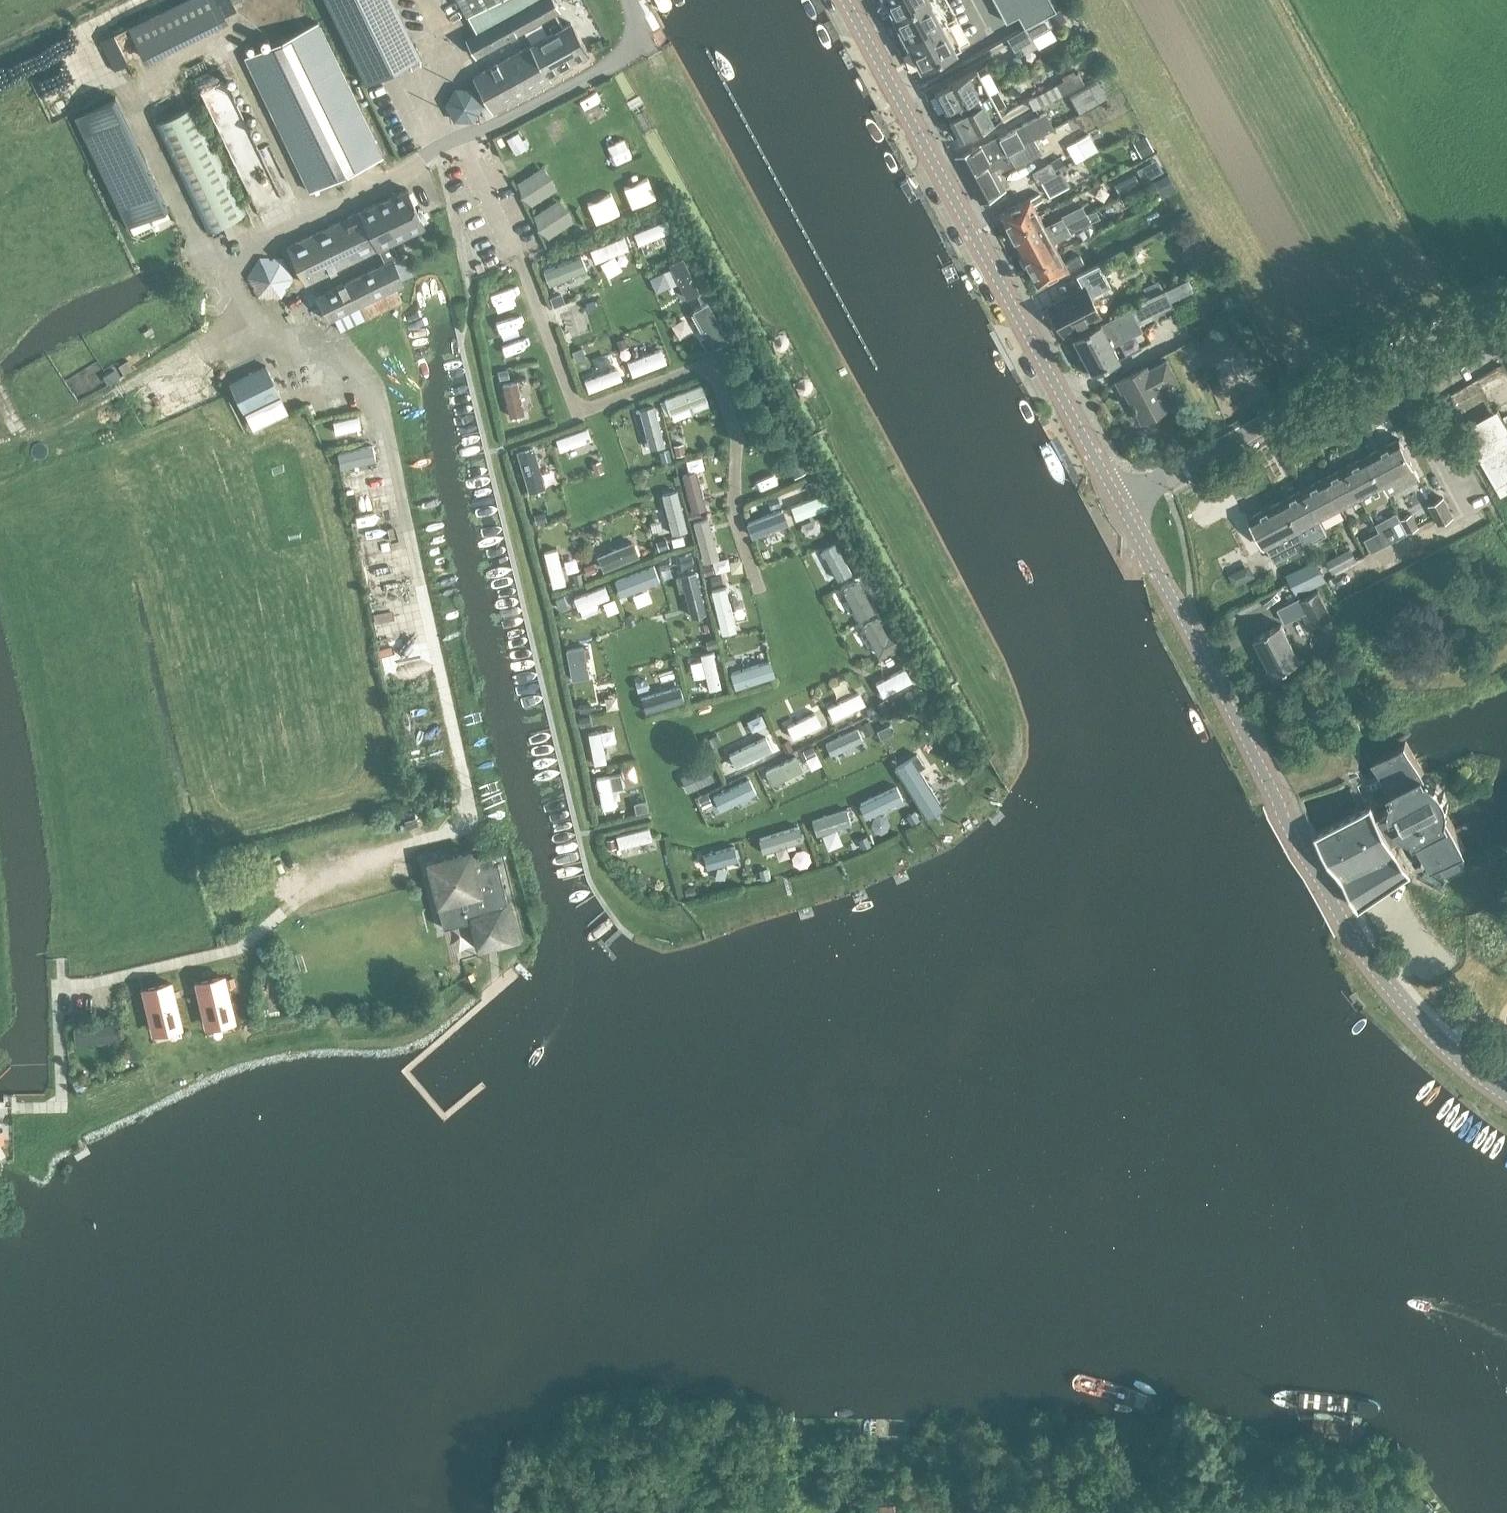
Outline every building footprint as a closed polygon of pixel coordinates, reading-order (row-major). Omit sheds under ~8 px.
[(142,54),(223,15),(236,8),(232,0),(179,0),(127,25),(142,54)] [(366,82),(421,56),(394,0),(327,0),(366,82)] [(467,14),(477,31),(465,37),(475,57),(561,10),(556,0),(459,0),(467,14)] [(894,15),(893,15),(893,16),(922,0),(886,0),(894,15)] [(893,16),(906,41),(947,19),(937,0),(922,0),(893,16)] [(1006,21),(1018,14),(1025,26),(1027,25),(1048,13),(1056,9),(1051,0),(995,0),(1006,21)] [(1033,35),(1053,23),(1048,13),(1027,25),(1033,35)] [(947,19),(906,41),(920,67),(961,45),(947,19)] [(243,57),(309,193),(384,155),(319,20),(243,57)] [(548,76),(589,53),(571,21),(473,75),(493,112),(551,81),(548,76)] [(949,109),(951,113),(991,90),(977,66),(936,89),(947,110),(949,109)] [(1063,92),(1085,80),(1079,70),(1058,81),(1063,92)] [(1104,98),(1094,81),(1093,80),(1069,94),(1079,112),(1104,98)] [(474,87),(454,87),(443,105),(453,123),(473,123),(483,105),(474,87)] [(991,90),(951,113),(953,118),(951,119),(962,138),(1004,115),(991,90)] [(76,115),(127,225),(167,206),(116,96),(76,115)] [(194,103),(155,122),(208,231),(247,211),(194,103)] [(956,156),(966,175),(990,161),(1006,152),(1033,137),(1051,128),(1043,113),(998,138),(996,134),(956,156)] [(1086,153),(1100,145),(1091,129),(1077,136),(1086,153)] [(1141,151),(1153,147),(1148,132),(1137,136),(1141,151)] [(1033,137),(1006,152),(1012,163),(1014,167),(1041,152),(1033,137)] [(1003,168),(1012,163),(1006,152),(990,161),(966,175),(981,200),(1005,187),(994,168),(1001,164),(1003,168)] [(1159,154),(1137,164),(1143,177),(1165,167),(1159,154)] [(1041,180),(1056,171),(1050,162),(1032,173),(1035,178),(1038,182),(1041,180)] [(556,189),(541,166),(516,183),(531,205),(556,189)] [(1049,194),(1068,183),(1060,169),(1056,171),(1041,180),(1049,194)] [(1136,170),(1116,179),(1121,189),(1141,180),(1136,170)] [(1162,190),(1176,183),(1169,170),(1155,177),(1162,190)] [(656,198),(648,179),(624,188),(632,207),(656,198)] [(399,255),(393,244),(426,228),(407,187),(285,246),(305,286),(380,250),(386,262),(315,296),(328,321),(336,317),(342,329),(403,300),(397,288),(406,283),(393,258),(399,255)] [(996,213),(1007,232),(1038,215),(1032,203),(1041,197),(1038,191),(996,213)] [(620,214),(611,194),(588,204),(597,224),(620,214)] [(572,222),(557,200),(533,216),(548,238),(572,222)] [(1038,215),(1007,232),(1016,250),(1076,217),(1072,211),(1044,226),(1038,215)] [(1076,217),(1016,250),(1026,268),(1058,251),(1052,241),(1069,232),(1091,221),(1086,212),(1076,217)] [(671,231),(666,219),(633,232),(638,244),(671,231)] [(628,249),(623,236),(589,250),(594,263),(628,249)] [(260,251),(249,272),(260,292),(282,293),(296,273),(285,252),(260,251)] [(1058,251),(1026,268),(1036,287),(1077,265),(1073,257),(1064,261),(1058,251)] [(587,270),(581,256),(543,270),(549,285),(587,270)] [(699,294),(682,258),(669,264),(687,300),(699,294)] [(1112,285),(1105,273),(1099,261),(1076,273),(1083,287),(1047,306),(1051,314),(1050,317),(1051,322),(1054,326),(1058,326),(1062,334),(1099,314),(1090,297),(1112,285)] [(1189,275),(1168,284),(1173,295),(1193,286),(1189,275)] [(1180,321),(1162,288),(1073,338),(1084,358),(1079,361),(1086,375),(1092,372),(1092,374),(1118,360),(1108,341),(1152,316),(1160,331),(1180,321)] [(726,342),(706,304),(693,311),(706,335),(700,338),(708,352),(726,342)] [(569,335),(590,329),(583,306),(562,313),(569,335)] [(1208,365),(1236,350),(1224,328),(1196,343),(1208,365)] [(666,362),(661,348),(627,361),(632,376),(666,362)] [(1247,377),(1256,372),(1243,349),(1234,353),(1247,377)] [(1158,389),(1177,379),(1166,359),(1148,369),(1147,366),(1119,381),(1141,422),(1168,407),(1158,389)] [(266,365),(230,383),(244,411),(280,394),(266,365)] [(622,379),(617,367),(583,380),(588,393),(622,379)] [(524,414),(517,381),(502,385),(509,418),(524,414)] [(707,400),(701,384),(664,398),(670,414),(707,400)] [(665,445),(654,405),(639,409),(650,449),(665,445)] [(1474,455),(1476,459),(1479,457),(1496,487),(1501,496),(1506,492),(1506,423),(1499,408),(1460,430),(1474,455)] [(336,429),(363,423),(360,411),(333,417),(336,429)] [(592,440),(587,428),(555,439),(560,451),(592,440)] [(1415,466),(1399,436),(1374,450),(1367,454),(1389,495),(1396,491),(1421,477),(1415,466)] [(341,462),(376,458),(374,442),(339,445),(341,462)] [(809,469),(796,443),(780,452),(794,477),(809,469)] [(545,488),(532,446),(515,451),(528,493),(545,488)] [(1389,495),(1367,454),(1349,463),(1346,465),(1362,495),(1369,506),(1389,495)] [(1362,495),(1346,465),(1324,477),(1341,507),(1362,495)] [(706,508),(697,470),(682,474),(691,511),(706,508)] [(1341,507),(1324,477),(1304,488),(1320,518),(1341,507)] [(1320,518),(1304,488),(1299,490),(1285,498),(1301,528),(1316,520),(1320,518)] [(688,530),(677,490),(662,494),(673,534),(688,530)] [(830,507),(825,494),(791,506),(795,519),(830,507)] [(1454,516),(1443,496),(1428,504),(1439,524),(1454,516)] [(1301,528),(1285,498),(1275,504),(1250,517),(1266,547),(1291,534),(1301,528)] [(789,523),(783,509),(747,523),(753,537),(789,523)] [(1408,532),(1419,527),(1412,512),(1401,518),(1408,532)] [(807,530),(821,526),(817,515),(803,519),(807,530)] [(718,559),(707,519),(693,522),(703,562),(718,559)] [(1371,552),(1400,536),(1393,523),(1364,538),(1371,552)] [(640,557),(634,541),(597,556),(603,571),(640,557)] [(851,575),(834,543),(823,549),(840,581),(851,575)] [(1336,570),(1363,556),(1357,545),(1330,560),(1336,570)] [(565,585),(557,549),(544,552),(552,587),(565,585)] [(679,563),(695,562),(695,550),(678,551),(679,563)] [(1316,581),(1327,574),(1319,561),(1308,567),(1316,581)] [(660,581),(654,565),(614,579),(620,596),(660,581)] [(1308,567),(1292,576),(1300,589),(1316,581),(1308,567)] [(706,614),(695,571),(680,574),(691,618),(706,614)] [(875,611),(858,581),(843,589),(859,620),(875,611)] [(609,598),(604,586),(572,597),(577,610),(609,598)] [(737,632),(726,586),(711,590),(722,635),(737,632)] [(1315,623),(1332,613),(1317,586),(1279,607),(1286,621),(1308,609),(1315,623)] [(887,635),(878,618),(863,626),(879,657),(903,645),(895,631),(887,635)] [(1275,674),(1302,659),(1282,623),(1255,638),(1275,674)] [(589,677),(584,646),(566,649),(571,680),(589,677)] [(721,686),(712,651),(700,654),(709,689),(721,686)] [(775,677),(770,660),(731,672),(736,689),(775,677)] [(911,681),(904,668),(876,683),(883,695),(911,681)] [(833,683),(837,694),(852,688),(848,677),(833,683)] [(684,702),(680,686),(640,698),(644,714),(684,702)] [(865,704),(859,692),(827,707),(833,719),(865,704)] [(821,724),(815,712),(786,726),(792,738),(821,724)] [(863,741),(857,729),(825,743),(830,755),(863,741)] [(600,732),(587,734),(593,764),(606,762),(600,732)] [(772,750),(765,736),(728,754),(735,768),(772,750)] [(814,742),(798,750),(807,767),(823,760),(814,742)] [(1462,848),(1444,814),(1444,812),(1445,807),(1446,803),(1445,798),(1443,792),(1442,790),(1438,785),(1433,781),(1423,776),(1423,775),(1405,742),(1375,759),(1383,774),(1364,781),(1373,796),(1315,828),(1358,907),(1399,879),(1411,871),(1392,835),(1402,829),(1406,827),(1407,828),(1410,830),(1411,830),(1414,831),(1416,834),(1432,865),(1439,861),(1446,872),(1463,862),(1457,851),(1462,848)] [(802,770),(796,756),(765,771),(771,784),(802,770)] [(909,758),(894,768),(926,818),(941,808),(909,758)] [(714,780),(707,765),(680,776),(687,792),(714,780)] [(610,775),(596,778),(602,810),(616,807),(610,775)] [(757,793),(750,779),(713,796),(720,811),(757,793)] [(902,800),(895,785),(858,803),(866,818),(902,800)] [(851,824),(847,810),(812,821),(817,835),(851,824)] [(765,852),(803,840),(799,826),(761,838),(765,852)] [(652,840),(649,827),(615,836),(618,848),(652,840)] [(737,860),(733,846),(702,854),(706,869),(737,860)] [(436,907),(441,929),(460,925),(469,922),(478,953),(520,941),(519,929),(512,901),(508,902),(501,872),(496,873),(492,858),(475,862),(472,848),(424,860),(436,907)] [(198,981),(208,1024),(233,1018),(222,975),(198,981)] [(233,977),(226,978),(228,985),(235,984),(233,977)] [(169,981),(145,987),(155,1031),(179,1025),(169,981)] [(80,1028),(81,1042),(112,1040),(111,1027),(80,1028)] [(938,1506),(932,1506),(932,1501),(922,1501),(922,1505),(915,1505),(915,1512),(938,1512),(938,1506)] [(878,1512),(899,1512),(898,1502),(877,1504),(878,1512)]
